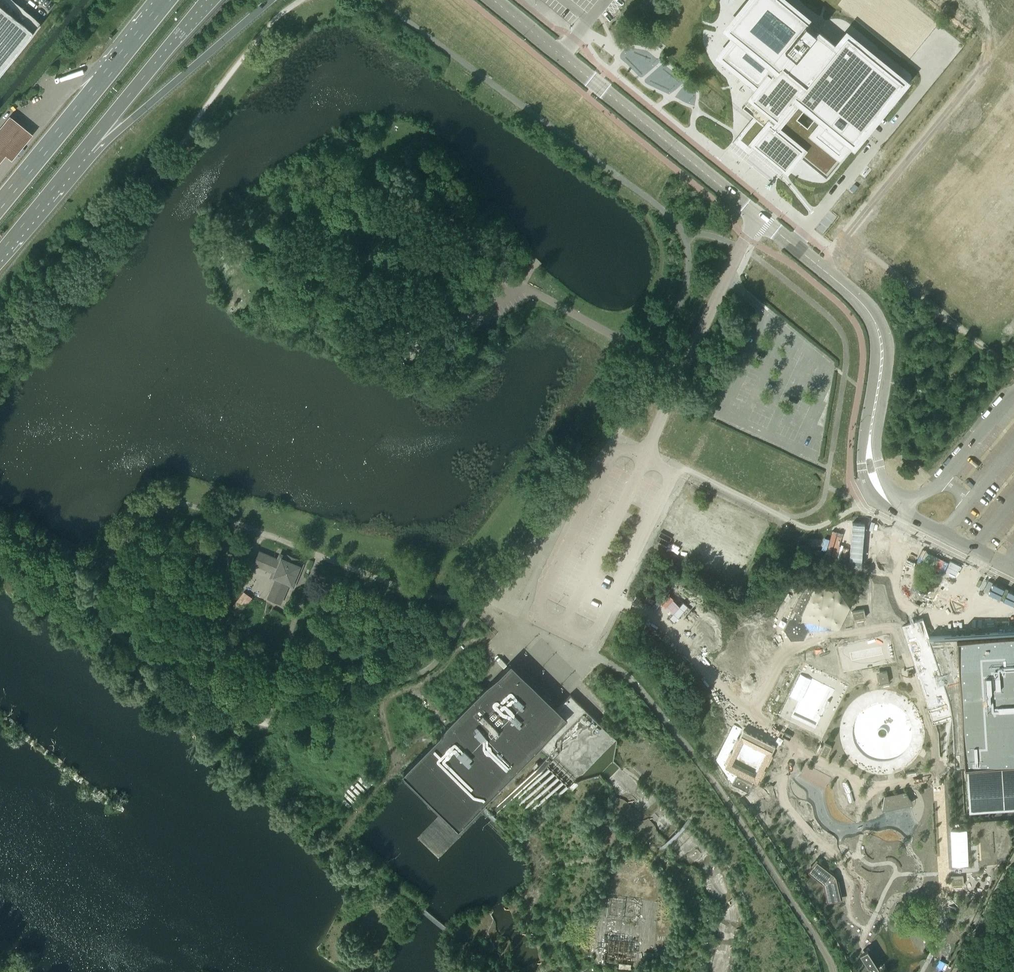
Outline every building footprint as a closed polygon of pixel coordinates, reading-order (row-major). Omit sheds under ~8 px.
[(721,55),(759,86),(742,107),(756,118),(753,122),(742,135),(740,138),(745,142),(750,147),(754,142),(785,168),(798,153),(826,176),(862,132),(866,135),(871,128),(868,125),(904,81),(847,35),(839,45),(818,28),(819,27),(808,19),(808,20),(800,14),(801,13),(792,6),(793,4),(788,0),(750,0),(728,27),(737,35),(721,55)] [(0,73),(35,31),(0,3),(0,73)] [(6,155),(13,161),(33,135),(10,115),(0,127),(0,162),(6,155)] [(292,585),(301,564),(280,556),(278,561),(259,553),(254,564),(274,572),(271,577),(277,579),(269,598),(279,602),(287,583),(292,585)] [(814,588),(805,585),(784,626),(791,638),(802,637),(808,626),(800,618),(814,588)] [(863,608),(851,610),(853,618),(864,616),(863,608)] [(949,703),(928,637),(922,619),(901,625),(927,710),(949,703)] [(928,637),(949,703),(952,719),(954,762),(955,766),(964,765),(966,780),(970,780),(972,809),(1013,806),(1013,632),(928,637)] [(540,745),(567,717),(511,662),(402,771),(459,827),(540,745)] [(886,671),(877,673),(879,682),(888,680),(886,671)] [(765,763),(767,764),(772,754),(769,753),(773,745),(743,729),(724,766),(727,767),(726,770),(736,775),(751,783),(753,779),(756,780),(757,777),(760,779),(764,769),(762,768),(765,763)] [(831,746),(824,742),(818,753),(826,757),(831,746)] [(751,783),(736,775),(732,782),(748,790),(751,783)] [(904,791),(884,794),(882,808),(912,803),(904,791)] [(835,875),(816,860),(807,871),(823,883),(827,901),(840,898),(835,875)] [(962,875),(950,876),(951,884),(963,883),(962,875)] [(866,949),(858,954),(869,971),(873,971),(878,969),(866,949)] [(948,963),(941,960),(938,967),(944,970),(948,963)]
